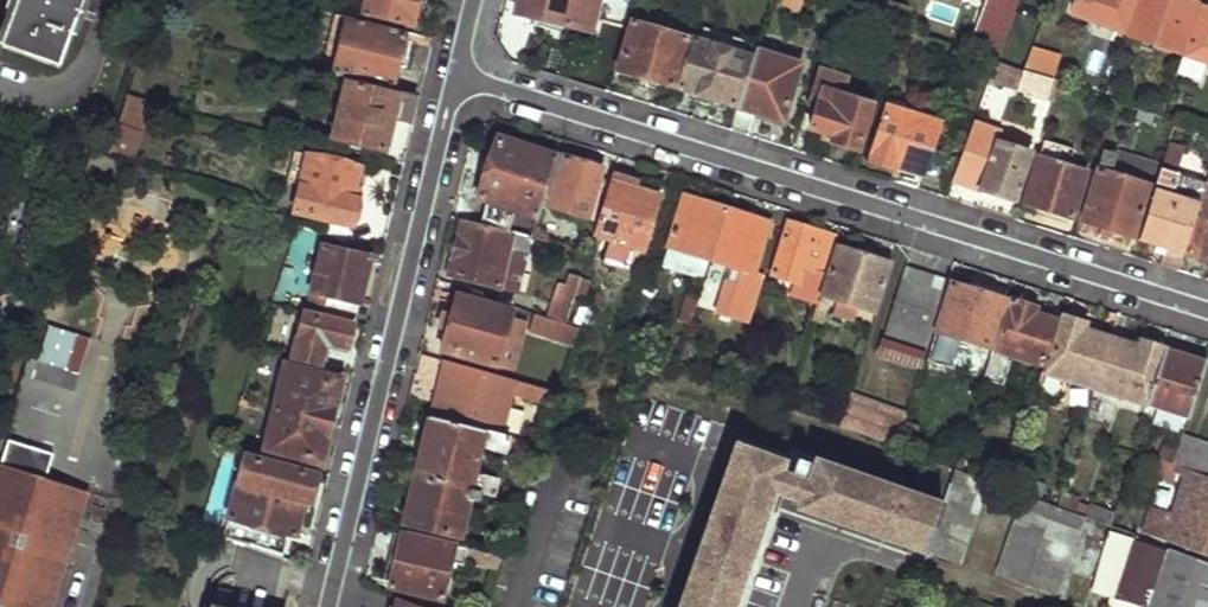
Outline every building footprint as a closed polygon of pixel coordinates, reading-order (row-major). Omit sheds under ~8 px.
[(12,23),(5,43),(60,63),(82,0),(20,0),(12,23)] [(363,14),(412,27),(418,0),(366,0),(363,14)] [(515,13),(589,32),(596,0),(518,0),(515,13)] [(966,48),(993,57),(1014,0),(983,0),(966,48)] [(1069,12),(1120,30),(1131,0),(1073,0),(1069,12)] [(1126,33),(1178,51),(1194,3),(1185,0),(1138,0),(1126,33)] [(338,5),(336,14),(347,17),(349,8),(338,5)] [(1207,62),(1207,8),(1200,5),(1183,53),(1185,54),(1207,62)] [(336,14),(328,49),(339,52),(347,17),(336,14)] [(339,52),(334,74),(388,88),(394,66),(405,67),(408,56),(400,54),(406,31),(347,17),(339,52)] [(632,21),(618,69),(671,86),(686,37),(632,21)] [(694,38),(679,87),(733,104),(747,55),(694,38)] [(754,49),(737,106),(783,119),(801,64),(754,49)] [(1185,54),(1177,74),(1200,82),(1207,62),(1185,54)] [(993,57),(986,76),(1046,96),(1051,77),(993,57)] [(822,73),(817,87),(823,89),(827,75),(822,73)] [(348,83),(333,137),(383,149),(391,114),(408,120),(414,93),(388,88),(387,94),(348,83)] [(129,95),(121,123),(146,131),(155,102),(129,95)] [(817,103),(810,127),(833,134),(831,140),(856,149),(866,119),(817,103)] [(887,104),(869,161),(892,169),(896,161),(923,170),(939,120),(887,104)] [(1138,106),(1136,114),(1151,119),(1154,111),(1138,106)] [(968,132),(952,180),(1014,199),(1029,151),(968,132)] [(498,136),(479,197),(528,213),(526,220),(535,223),(557,156),(498,136)] [(1041,137),(1025,202),(1072,217),(1086,171),(1063,164),(1069,146),(1041,137)] [(1102,147),(1082,221),(1134,236),(1135,231),(1141,233),(1155,187),(1110,173),(1116,152),(1102,147)] [(298,151),(294,170),(304,173),(309,154),(298,151)] [(304,173),(294,210),(354,224),(360,196),(354,194),(360,166),(309,154),(304,173)] [(598,176),(600,168),(564,157),(549,207),(586,218),(588,210),(600,213),(610,180),(598,176)] [(1166,246),(1161,264),(1181,270),(1185,253),(1200,203),(1168,194),(1174,174),(1175,171),(1161,167),(1155,187),(1141,233),(1140,238),(1166,246)] [(600,213),(594,234),(610,240),(604,258),(627,266),(632,246),(643,249),(660,195),(632,187),(635,179),(613,172),(610,180),(600,213)] [(1168,194),(1200,203),(1206,183),(1174,174),(1168,194)] [(685,195),(668,246),(712,259),(728,209),(685,195)] [(1185,253),(1205,258),(1207,249),(1207,206),(1200,203),(1185,253)] [(476,206),(472,222),(502,229),(507,212),(496,209),(484,208),(476,206)] [(728,209),(712,259),(729,264),(715,314),(743,323),(759,273),(752,272),(769,222),(728,209)] [(463,219),(449,274),(499,287),(510,246),(527,250),(531,237),(502,229),(472,222),(463,219)] [(789,222),(772,275),(794,283),(790,297),(813,304),(835,237),(789,222)] [(333,274),(324,314),(354,321),(369,256),(325,246),(320,271),(333,274)] [(837,247),(820,302),(828,304),(830,296),(872,310),(887,263),(837,247)] [(905,269),(883,337),(927,352),(948,283),(905,269)] [(559,285),(549,319),(566,326),(575,296),(581,279),(572,277),(568,288),(559,285)] [(581,279),(575,296),(583,300),(588,281),(581,279)] [(951,283),(936,331),(990,348),(1004,301),(951,283)] [(457,295),(443,349),(496,365),(497,363),(509,319),(511,312),(457,295)] [(983,379),(1003,385),(1012,357),(1043,367),(1057,322),(1033,315),(1034,308),(1011,301),(996,351),(992,349),(987,368),(984,376),(983,379)] [(820,302),(814,321),(822,323),(828,304),(820,302)] [(307,313),(293,361),(319,367),(325,345),(329,342),(348,346),(354,323),(307,313)] [(535,315),(530,332),(561,342),(566,326),(549,319),(535,315)] [(1065,318),(1046,374),(1095,389),(1111,339),(1088,332),(1090,326),(1065,318)] [(509,319),(497,363),(512,367),(525,323),(509,319)] [(79,373),(89,337),(47,326),(37,361),(79,373)] [(566,326),(561,342),(572,346),(577,330),(566,326)] [(883,337),(877,355),(921,371),(927,352),(883,337)] [(1111,339),(1095,389),(1147,406),(1166,349),(1142,342),(1138,347),(1111,339)] [(1166,349),(1147,406),(1189,419),(1207,363),(1166,349)] [(445,359),(430,417),(501,435),(512,395),(552,405),(555,391),(445,359)] [(286,365),(266,452),(320,465),(341,379),(286,365)] [(979,365),(976,374),(984,376),(987,368),(979,365)] [(850,394),(839,427),(896,448),(907,414),(850,394)] [(243,398),(239,409),(255,412),(257,401),(243,398)] [(430,417),(416,474),(472,488),(496,494),(499,478),(484,475),(475,475),(482,444),(493,451),(506,454),(511,438),(501,435),(430,417)] [(1173,463),(1176,464),(1186,468),(1207,475),(1207,443),(1184,435),(1183,434),(1177,450),(1173,463)] [(1162,445),(1157,458),(1173,463),(1177,450),(1162,445)] [(680,606),(729,606),(770,488),(802,499),(800,506),(926,550),(941,506),(815,461),(808,484),(776,472),(779,462),(736,447),(680,606)] [(1157,458),(1151,474),(1170,481),(1176,464),(1173,463),(1157,458)] [(245,459),(231,520),(294,535),(302,500),(312,502),(318,476),(245,459)] [(87,496),(45,483),(34,478),(0,468),(0,606),(52,606),(87,496)] [(1143,532),(1207,556),(1207,475),(1186,468),(1171,513),(1153,507),(1143,532)] [(941,506),(926,550),(960,562),(988,481),(953,469),(941,506)] [(416,474),(405,522),(461,535),(472,488),(416,474)] [(1030,484),(1026,495),(1038,499),(1040,490),(1030,484)] [(503,496),(501,501),(518,507),(523,495),(505,489),(503,496)] [(1026,495),(998,573),(1058,594),(1086,516),(1075,513),(1058,507),(1038,499),(1026,495)] [(1078,503),(1075,513),(1086,516),(1090,507),(1078,503)] [(1100,506),(1095,520),(1109,525),(1114,510),(1100,506)] [(402,534),(389,586),(441,599),(449,567),(461,570),(464,561),(497,571),(503,555),(454,543),(454,546),(402,534)] [(1094,590),(1110,595),(1107,606),(1137,606),(1138,604),(1159,547),(1110,536),(1094,590)] [(1160,546),(1159,547),(1138,604),(1137,606),(1207,606),(1207,564),(1160,546)] [(230,591),(220,588),(214,606),(226,606),(230,591)] [(399,606),(423,606),(401,599),(399,606)]
